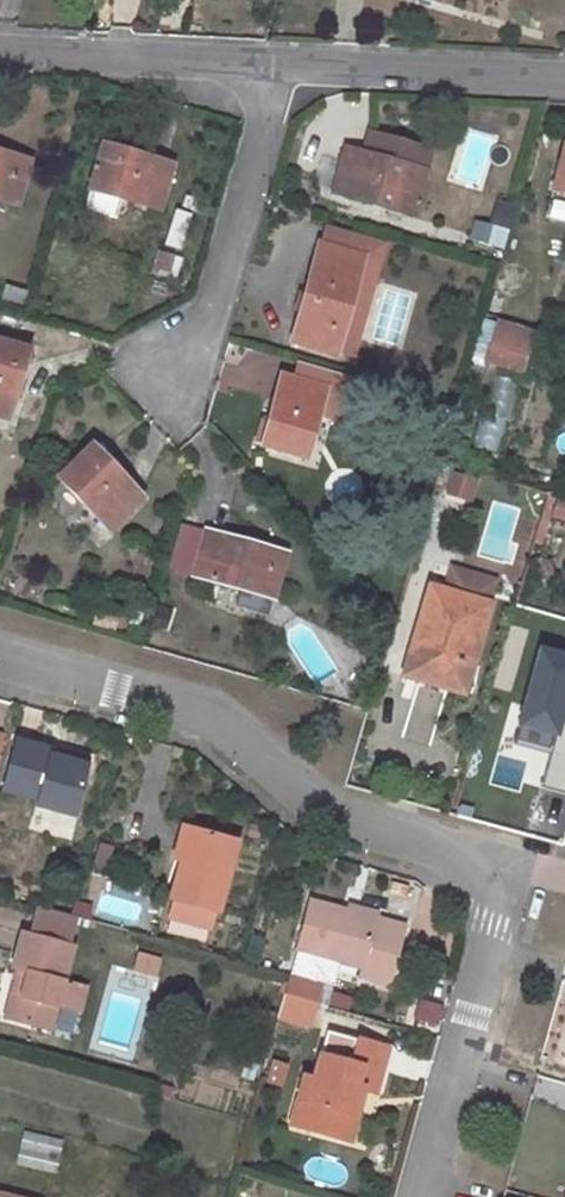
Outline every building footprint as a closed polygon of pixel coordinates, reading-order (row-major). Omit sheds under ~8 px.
[(362,152),(426,171),(432,151),(367,132),(362,152)] [(564,143),(552,188),(564,192),(564,143)] [(102,145),(89,189),(158,209),(171,165),(102,145)] [(426,171),(362,152),(347,147),(333,192),(414,214),(426,171)] [(17,206),(29,161),(0,152),(0,200),(17,206)] [(107,214),(112,199),(89,191),(83,206),(107,214)] [(490,223),(471,221),(468,243),(504,247),(509,203),(492,201),(490,223)] [(176,246),(182,212),(169,209),(163,244),(176,246)] [(323,226),(319,242),(363,255),(335,353),(352,358),(385,243),(323,226)] [(363,255),(319,242),(291,340),(335,353),(363,255)] [(173,255),(158,251),(152,271),(167,275),(173,255)] [(23,308),(27,291),(5,284),(0,302),(23,308)] [(531,332),(497,322),(491,344),(524,354),(531,332)] [(0,340),(0,416),(8,418),(28,348),(0,340)] [(491,344),(487,360),(520,369),(524,354),(491,344)] [(281,375),(261,444),(305,457),(324,387),(281,375)] [(92,445),(58,478),(107,530),(141,497),(92,445)] [(442,496),(472,500),(476,476),(445,472),(442,496)] [(193,575),(273,597),(285,552),(205,530),(193,575)] [(465,694),(491,604),(431,587),(405,676),(465,694)] [(262,614),(268,602),(241,590),(235,601),(262,614)] [(408,712),(407,740),(426,741),(427,712),(408,712)] [(50,749),(15,739),(1,790),(37,800),(35,805),(72,815),(85,766),(48,756),(50,749)] [(48,756),(85,766),(87,759),(50,749),(48,756)] [(182,826),(173,860),(180,862),(185,863),(194,830),(182,826)] [(180,862),(169,899),(217,913),(236,841),(194,830),(185,863),(180,862)] [(95,844),(91,868),(106,870),(109,846),(95,844)] [(373,919),(327,906),(291,897),(279,945),(359,966),(356,976),(386,985),(403,927),(373,919)] [(329,900),(327,906),(373,919),(375,912),(329,900)] [(17,970),(5,1018),(49,1029),(71,945),(20,932),(11,968),(17,970)] [(130,969),(156,974),(159,956),(133,952),(130,969)] [(411,1020),(437,1025),(442,1004),(416,999),(411,1020)] [(325,1031),(313,1079),(307,1100),(297,1098),(290,1123),(346,1139),(360,1088),(374,1092),(386,1047),(325,1031)] [(268,1059),(262,1082),(279,1087),(285,1064),(268,1059)] [(297,1098),(307,1100),(313,1079),(303,1076),(297,1098)] [(26,1133),(19,1162),(47,1170),(54,1140),(26,1133)]
